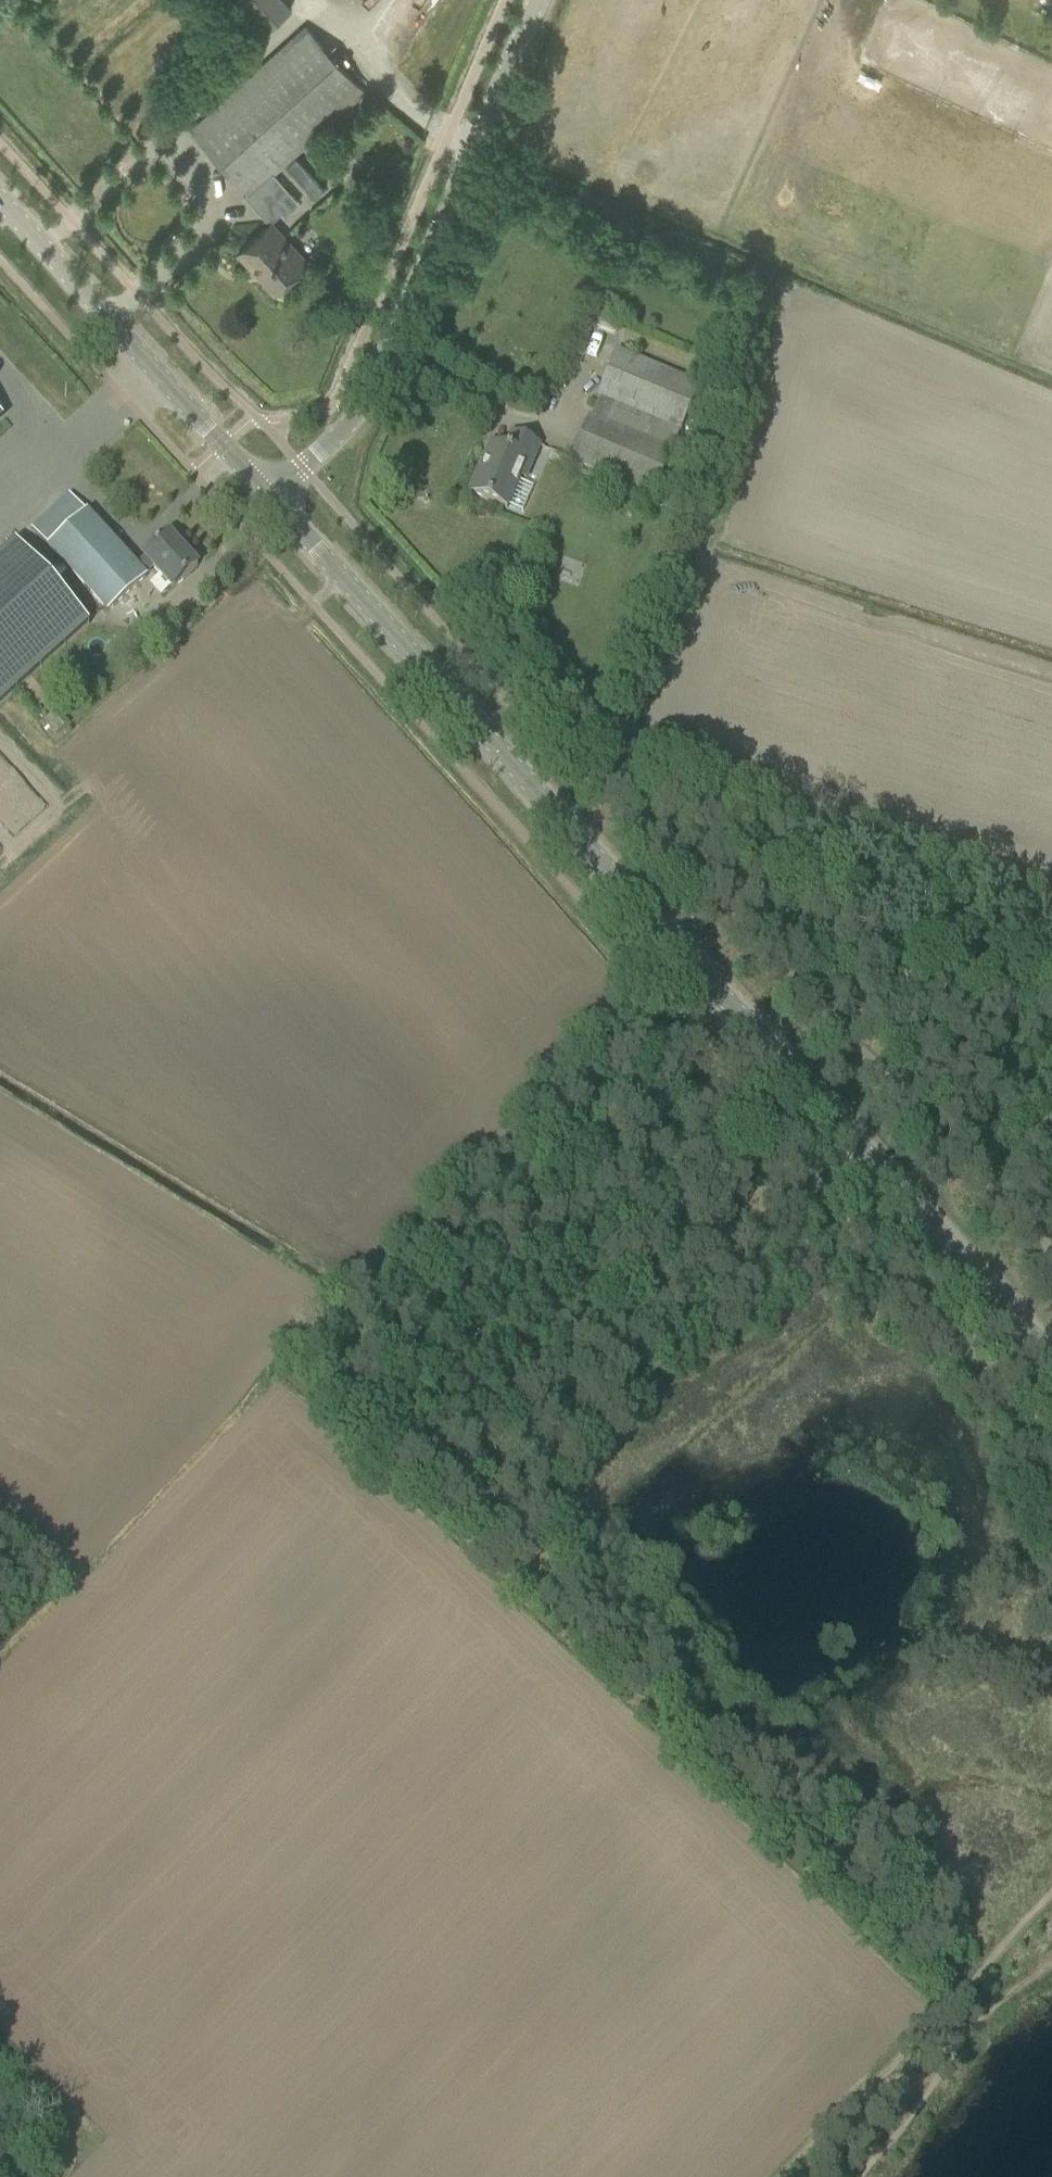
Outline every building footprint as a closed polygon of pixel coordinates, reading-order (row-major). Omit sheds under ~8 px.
[(258,38),(291,8),(284,0),(223,0),(258,38)] [(273,174),(364,91),(306,26),(191,131),(246,192),(243,195),(269,224),(238,252),(275,292),(304,266),(282,242),(286,239),(271,223),(282,213),(285,216),(299,203),(273,174)] [(324,141),(309,154),(321,169),(323,167),(331,177),(345,166),(324,141)] [(654,495),(700,386),(617,351),(598,396),(600,397),(591,417),(590,416),(571,460),(654,495)] [(490,444),(470,493),(507,509),(508,507),(521,513),(532,488),(518,482),(527,461),(532,464),(540,447),(511,435),(505,451),(490,444)] [(107,613),(146,578),(145,576),(153,569),(173,590),(198,567),(170,536),(136,567),(70,495),(32,529),(49,548),(71,573),(104,609),(107,613)] [(15,542),(0,556),(0,625),(49,580),(15,542)] [(0,633),(0,706),(89,626),(53,586),(0,633)]
